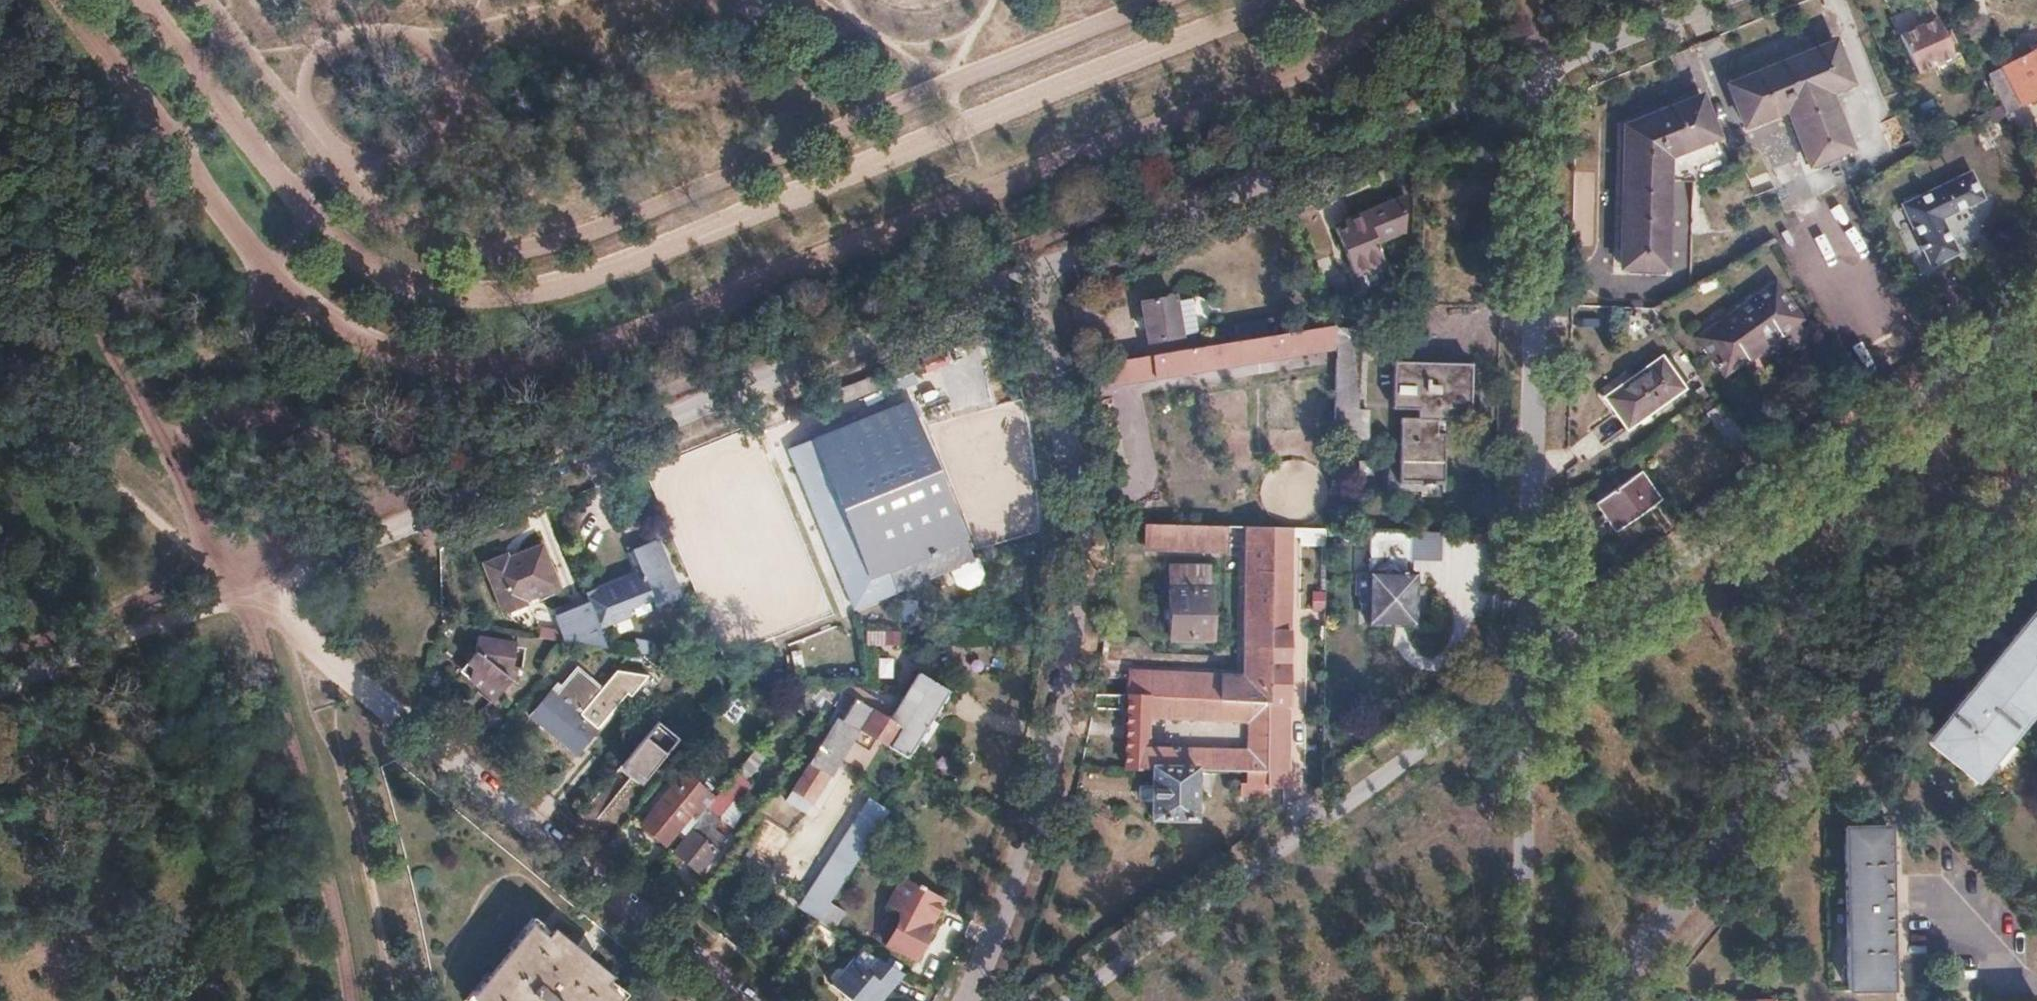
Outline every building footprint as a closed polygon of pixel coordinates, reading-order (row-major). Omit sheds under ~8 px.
[(1935,17),(1898,34),(1915,71),(1924,89),(1960,72),(1952,54),(1935,17)] [(1831,41),(1725,84),(1740,123),(1783,106),(1806,162),(1845,146),(1823,89),(1846,80),(1831,41)] [(1993,64),(2012,105),(2036,93),(2036,42),(1993,64)] [(1624,125),(1620,264),(1662,266),(1665,153),(1714,134),(1699,95),(1624,125)] [(1969,173),(1901,206),(1928,265),(1954,253),(1938,220),(1981,199),(1969,173)] [(1400,197),(1334,222),(1352,272),(1381,261),(1374,242),(1401,232),(1400,197)] [(1381,261),(1352,272),(1358,288),(1387,277),(1381,261)] [(1773,283),(1695,337),(1721,374),(1799,319),(1773,283)] [(1172,295),(1139,301),(1146,340),(1197,332),(1191,298),(1173,300),(1172,295)] [(1355,315),(1354,327),(1374,328),(1374,316),(1355,315)] [(1261,324),(1231,328),(1233,341),(1263,336),(1261,324)] [(1233,341),(1102,362),(1105,382),(1334,346),(1331,326),(1263,336),(1233,341)] [(1354,329),(1331,326),(1334,346),(1333,408),(1332,438),(1364,440),(1365,408),(1354,408),(1355,345),(1407,349),(1408,330),(1374,328),(1354,327),(1354,329)] [(1659,356),(1603,396),(1625,427),(1682,387),(1659,356)] [(1386,380),(1385,416),(1416,417),(1415,434),(1402,434),(1400,480),(1418,480),(1418,485),(1432,486),(1432,480),(1439,480),(1441,426),(1433,426),(1434,411),(1462,412),(1463,382),(1386,380)] [(904,398),(788,446),(853,604),(949,563),(968,555),(904,398)] [(1718,403),(1704,413),(1730,448),(1744,439),(1718,403)] [(1637,470),(1592,501),(1613,531),(1657,500),(1637,470)] [(1145,523),(1144,545),(1224,547),(1224,525),(1145,523)] [(1128,673),(1127,694),(1266,701),(1268,526),(1247,525),(1244,679),(1128,673)] [(1265,770),(1264,784),(1287,785),(1290,527),(1268,526),(1266,701),(1265,770)] [(1369,529),(1366,622),(1412,625),(1413,572),(1409,572),(1411,530),(1369,529)] [(654,540),(630,549),(639,569),(582,593),(585,600),(596,627),(628,615),(626,609),(651,598),(654,604),(677,595),(654,540)] [(504,553),(484,562),(503,608),(524,600),(522,597),(556,583),(540,544),(506,557),(504,553)] [(974,553),(968,555),(949,563),(955,579),(966,583),(977,579),(981,568),(974,553)] [(1210,568),(1167,568),(1167,635),(1209,636),(1210,568)] [(1311,590),(1311,609),(1324,610),(1325,590),(1311,590)] [(537,626),(536,635),(567,640),(604,646),(596,627),(585,600),(553,613),(561,629),(537,626)] [(1926,739),(1973,778),(2036,699),(2036,602),(1926,739)] [(473,635),(471,650),(462,659),(469,665),(467,677),(490,696),(511,670),(508,666),(510,641),(473,635)] [(615,665),(605,677),(616,686),(626,674),(615,665)] [(547,689),(528,713),(569,745),(588,721),(576,711),(596,686),(572,667),(551,692),(547,689)] [(542,671),(531,685),(538,691),(550,677),(542,671)] [(874,703),(870,709),(896,726),(885,743),(904,756),(948,690),(919,672),(891,713),(874,703)] [(1127,694),(1122,767),(1150,767),(1191,768),(1243,770),(1265,770),(1266,701),(1127,694)] [(702,698),(672,736),(685,746),(715,708),(702,698)] [(837,713),(783,796),(802,809),(856,725),(885,743),(896,726),(870,709),(853,698),(841,716),(837,713)] [(653,720),(633,745),(652,761),(643,771),(655,781),(685,746),(672,736),(653,720)] [(588,721),(569,745),(575,750),(594,726),(588,721)] [(663,792),(639,822),(663,842),(681,818),(688,823),(743,752),(730,741),(679,805),(663,792)] [(693,827),(674,852),(698,870),(721,841),(717,838),(721,832),(711,825),(758,764),(743,752),(688,823),(693,827)] [(1191,768),(1150,767),(1150,818),(1190,818),(1191,768)] [(617,770),(600,792),(624,811),(641,790),(635,785),(639,780),(631,774),(626,779),(617,770)] [(1236,781),(1236,795),(1264,795),(1264,784),(1265,770),(1243,770),(1242,782),(1236,781)] [(827,903),(835,891),(886,811),(870,800),(802,910),(817,918),(827,903)] [(767,818),(793,828),(799,813),(773,803),(767,818)] [(1885,825),(1843,825),(1846,990),(1888,989),(1885,825)] [(901,912),(885,941),(913,956),(930,926),(928,925),(942,898),(920,887),(921,885),(916,882),(915,884),(899,877),(893,888),(901,912)] [(893,888),(886,903),(901,912),(893,888)] [(817,918),(814,923),(829,931),(840,912),(827,903),(817,918)] [(475,988),(491,1000),(624,1000),(616,995),(623,987),(550,928),(544,936),(528,923),(475,988)] [(823,992),(824,995),(827,997),(826,1000),(828,1000),(880,1000),(897,970),(855,946),(833,986),(830,984),(827,985),(823,992)]
